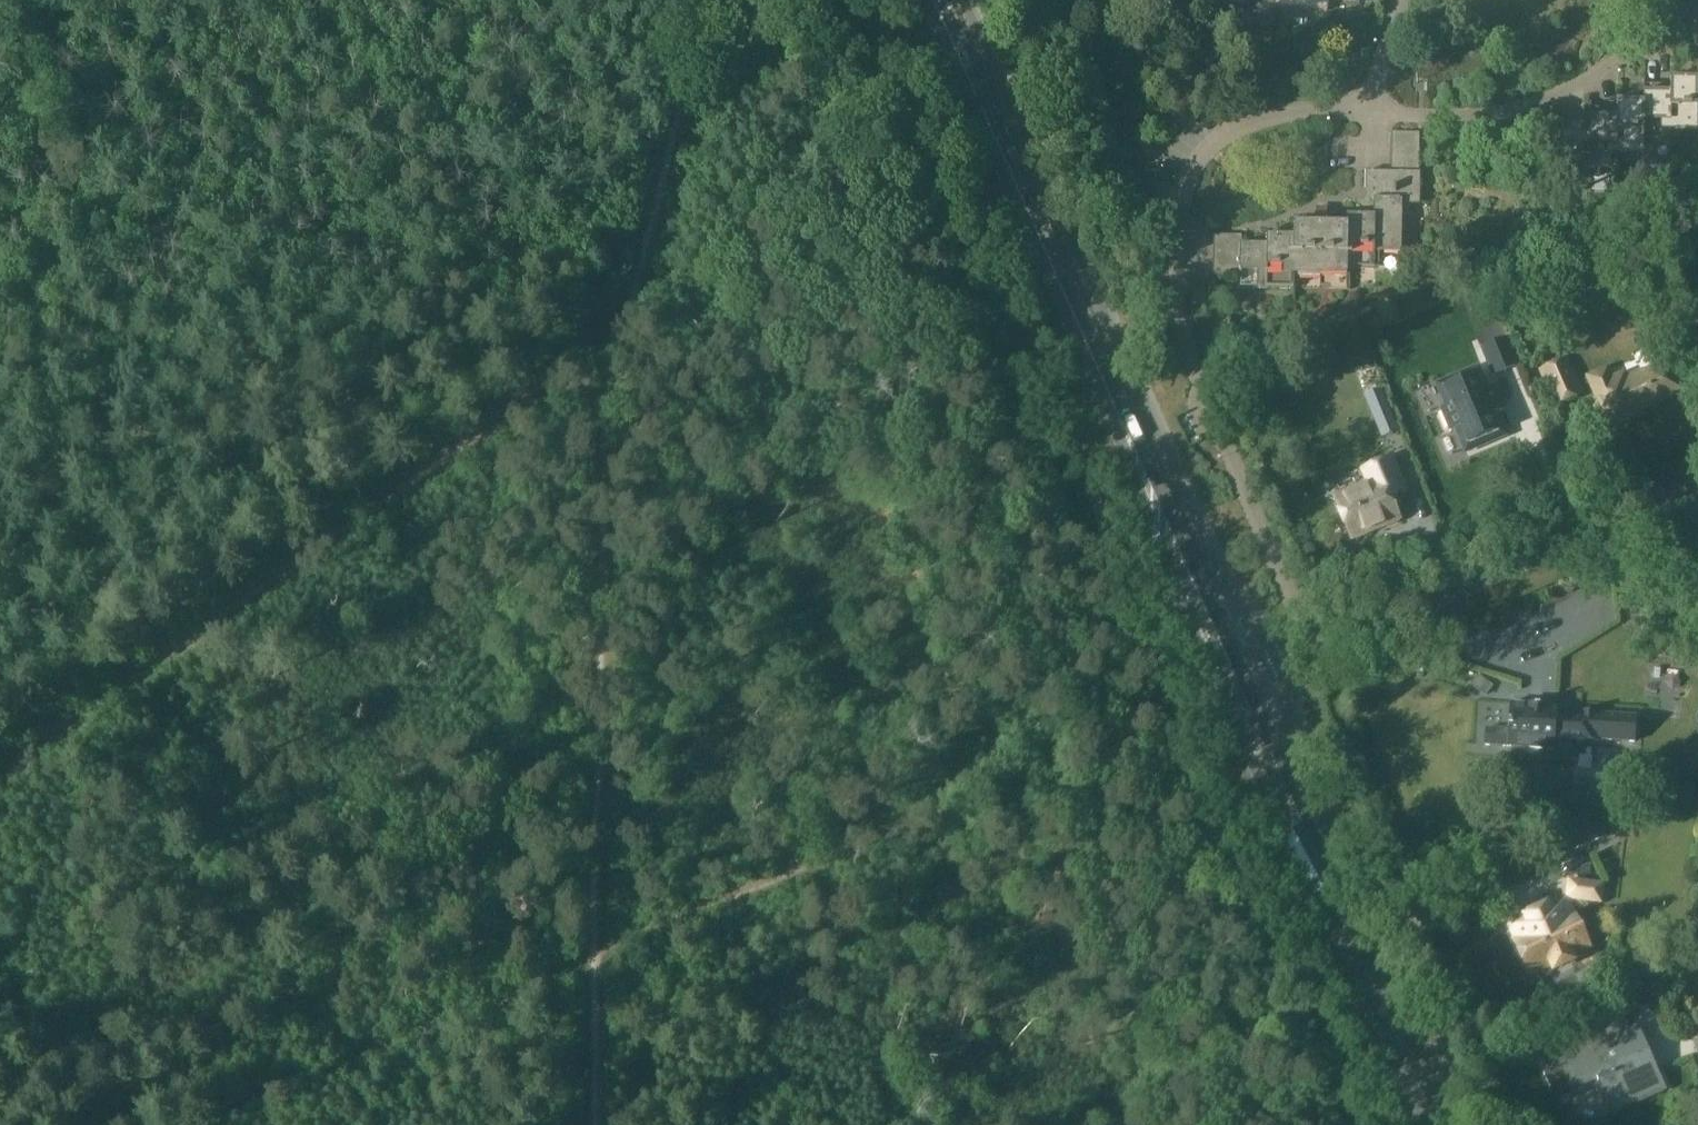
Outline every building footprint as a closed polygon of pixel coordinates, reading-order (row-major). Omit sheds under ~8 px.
[(1222,4),(1248,5),(1248,22),(1276,23),(1276,0),(1302,1),(1302,9),(1330,9),(1330,2),(1356,3),(1356,0),(1222,0),(1222,4)] [(1672,78),(1672,85),(1645,85),(1645,102),(1618,102),(1618,109),(1591,109),(1591,126),(1565,126),(1564,177),(1600,177),(1600,169),(1619,170),(1619,153),(1654,154),(1654,146),(1673,146),(1673,130),(1697,130),(1697,78),(1672,78)] [(1393,131),(1393,145),(1420,145),(1420,132),(1393,131)] [(1392,158),(1420,158),(1420,145),(1393,145),(1392,158)] [(1392,171),(1420,172),(1420,158),(1392,158),(1392,171)] [(1420,172),(1392,171),(1367,171),(1366,199),(1375,199),(1375,215),(1375,224),(1400,225),(1401,199),(1418,200),(1419,173),(1420,173),(1420,172)] [(1243,248),(1243,261),(1242,269),(1268,269),(1267,287),(1295,287),(1296,264),(1321,265),(1321,273),(1349,273),(1349,267),(1376,267),(1376,250),(1403,250),(1403,225),(1400,225),(1375,224),(1375,215),(1349,215),(1348,222),(1295,221),(1295,235),(1268,235),(1268,244),(1243,244),(1243,248)] [(1215,247),(1243,248),(1243,244),(1243,234),(1215,234),(1215,247)] [(1215,261),(1243,261),(1243,248),(1215,247),(1215,261)] [(1242,275),(1242,269),(1243,261),(1215,261),(1214,275),(1242,275)] [(1507,337),(1480,348),(1492,376),(1519,366),(1507,337)] [(1556,403),(1583,391),(1568,358),(1542,370),(1556,403)] [(1683,391),(1671,363),(1628,381),(1625,374),(1612,379),(1608,369),(1590,376),(1611,428),(1642,415),(1639,408),(1657,400),(1658,402),(1683,391)] [(1480,364),(1435,382),(1445,407),(1440,409),(1449,432),(1455,430),(1465,455),(1510,436),(1500,412),(1507,409),(1497,385),(1490,388),(1480,364)] [(1386,387),(1367,395),(1382,433),(1402,425),(1386,387)] [(1367,531),(1400,517),(1391,497),(1405,491),(1392,458),(1374,466),(1380,479),(1336,497),(1352,537),(1356,535),(1358,536),(1366,533),(1367,531)] [(1486,728),(1485,744),(1554,749),(1554,748),(1571,749),(1572,738),(1599,740),(1599,739),(1635,741),(1636,715),(1601,713),(1601,712),(1580,710),(1579,718),(1557,717),(1557,705),(1510,702),(1509,729),(1486,728)] [(1686,756),(1691,771),(1697,768),(1697,750),(1686,756)] [(1599,819),(1550,841),(1562,867),(1575,861),(1571,852),(1606,836),(1599,819)] [(1602,901),(1603,885),(1571,880),(1569,898),(1570,898),(1570,899),(1565,900),(1565,899),(1550,907),(1548,904),(1527,914),(1529,919),(1514,926),(1521,939),(1518,940),(1532,971),(1552,961),(1555,967),(1574,958),(1571,952),(1587,945),(1573,915),(1590,906),(1587,899),(1602,901)] [(1651,976),(1638,981),(1647,1001),(1659,995),(1651,976)] [(1636,1005),(1627,986),(1615,992),(1623,1011),(1636,1005)] [(1593,1027),(1541,1051),(1548,1068),(1543,1071),(1557,1100),(1576,1092),(1602,1080),(1617,1111),(1665,1089),(1643,1042),(1644,1042),(1637,1027),(1632,1030),(1616,1037),(1610,1040),(1601,1044),(1593,1027)]
